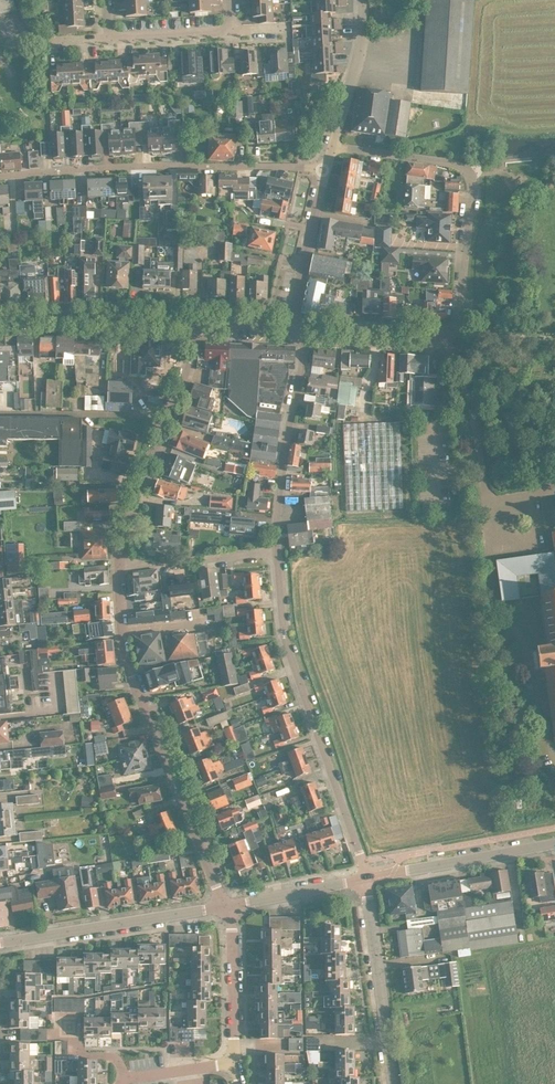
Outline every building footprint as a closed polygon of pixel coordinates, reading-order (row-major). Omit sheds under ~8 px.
[(15,9),(12,0),(0,0),(0,14),(15,9)] [(57,13),(82,12),(81,0),(56,0),(57,13)] [(188,12),(209,11),(209,4),(219,4),(219,0),(188,0),(188,12)] [(309,13),(334,11),(333,0),(320,0),(309,1),(310,12),(309,13)] [(419,90),(465,94),(471,0),(425,0),(419,90)] [(144,2),(114,4),(114,10),(124,9),(125,16),(145,14),(144,2)] [(271,3),(251,4),(252,16),(258,16),(259,22),(272,21),(271,3)] [(309,13),(309,25),(329,23),(328,12),(334,12),(334,11),(309,13)] [(82,12),(57,13),(58,33),(75,32),(75,26),(83,25),(82,12)] [(309,25),(310,37),(330,35),(329,23),(309,25)] [(310,37),(311,49),(330,47),(330,35),(310,37)] [(311,49),(311,61),(331,59),(330,47),(311,49)] [(232,67),(232,61),(232,58),(225,58),(225,49),(216,50),(216,48),(209,48),(210,50),(208,50),(209,73),(226,72),(232,71),(232,67)] [(286,72),(284,48),(268,50),(269,73),(286,72)] [(255,73),(256,76),(263,76),(262,62),(255,63),(254,50),(239,52),(240,74),(255,73)] [(195,74),(196,80),(203,80),(202,64),(195,64),(194,51),(179,52),(180,75),(195,74)] [(125,59),(125,63),(127,87),(128,87),(127,83),(134,82),(136,77),(146,76),(145,53),(132,54),(132,58),(125,59)] [(157,53),(145,53),(146,76),(155,76),(158,81),(166,80),(165,69),(164,58),(164,57),(158,57),(157,53)] [(119,59),(106,60),(108,82),(117,82),(120,87),(127,87),(125,63),(120,63),(119,59)] [(331,59),(311,61),(312,72),(310,74),(310,80),(312,81),(322,81),(324,78),(324,72),(332,72),(332,66),(331,59)] [(94,65),(88,65),(89,89),(96,89),(98,83),(108,82),(106,60),(94,61),(94,65)] [(81,61),(68,62),(69,85),(79,84),(82,89),(89,89),(88,65),(81,65),(81,61)] [(69,85),(68,62),(55,63),(56,67),(49,67),(50,91),(57,91),(60,85),(69,85)] [(384,136),(384,134),(389,99),(390,93),(389,92),(389,93),(357,88),(356,87),(350,131),(384,136)] [(241,95),(242,115),(251,114),(249,94),(241,95)] [(384,134),(404,137),(409,102),(389,99),(384,134)] [(227,104),(228,117),(241,116),(240,104),(227,104)] [(255,128),(252,128),(252,137),(256,137),(256,141),(274,140),(272,119),(272,112),(260,113),(261,120),(254,120),(255,128)] [(291,118),(272,119),(274,140),(292,139),(292,132),(291,118)] [(167,127),(159,127),(160,154),(170,153),(170,151),(173,151),(172,138),(180,137),(179,120),(167,121),(167,127)] [(151,121),(139,122),(140,139),(147,139),(147,152),(150,152),(151,154),(160,154),(159,127),(151,128),(151,121)] [(127,129),(120,129),(121,156),(131,155),(130,153),(134,153),(133,140),(140,139),(139,122),(127,123),(127,129)] [(99,124),(100,131),(100,141),(107,141),(108,154),(111,154),(111,156),(121,156),(120,129),(112,130),(112,123),(99,124)] [(84,125),(80,125),(80,132),(80,131),(81,153),(82,153),(85,153),(88,152),(88,155),(90,155),(90,157),(99,157),(99,155),(101,154),(100,141),(100,131),(90,131),(89,124),(84,125)] [(59,133),(49,133),(50,157),(52,157),(52,159),(61,159),(61,156),(63,156),(63,154),(66,153),(69,153),(68,132),(69,132),(68,125),(65,126),(59,126),(59,133)] [(69,132),(68,132),(69,153),(69,156),(82,155),(82,153),(81,153),(80,131),(80,132),(69,132)] [(234,151),(234,134),(208,133),(207,158),(232,159),(232,151),(234,151)] [(27,151),(28,168),(37,167),(36,150),(27,151)] [(4,152),(0,153),(0,166),(0,170),(19,169),(18,160),(21,160),(20,151),(4,152)] [(342,159),(339,172),(359,176),(361,162),(342,159)] [(406,162),(403,176),(404,176),(428,179),(432,180),(442,181),(443,176),(433,175),(433,173),(434,166),(406,162)] [(373,163),(372,173),(378,175),(380,164),(373,163)] [(198,172),(196,172),(196,169),(175,169),(175,181),(188,181),(193,186),(196,186),(196,193),(213,194),(213,174),(200,174),(199,173),(198,172)] [(339,172),(337,186),(352,188),(352,187),(357,188),(359,176),(339,172)] [(217,181),(217,187),(231,188),(231,191),(232,191),(247,191),(247,198),(254,199),(254,185),(247,185),(247,180),(235,180),(236,176),(217,176),(217,181)] [(404,176),(403,207),(421,207),(422,199),(427,199),(428,186),(428,179),(404,176)] [(458,191),(458,181),(458,176),(455,176),(455,178),(449,178),(449,181),(444,181),(443,190),(458,191)] [(156,177),(142,178),(142,188),(142,204),(148,204),(148,200),(156,200),(156,188),(156,177)] [(170,177),(156,177),(156,188),(156,200),(157,200),(157,204),(169,204),(169,199),(170,199),(170,188),(170,177)] [(287,198),(291,183),(267,177),(264,193),(287,198)] [(125,178),(113,179),(114,196),(114,201),(119,201),(118,196),(126,196),(125,178)] [(113,179),(100,180),(101,203),(107,202),(107,197),(114,196),(113,179)] [(101,203),(100,180),(86,181),(87,198),(95,198),(95,203),(101,203)] [(73,181),(61,182),(62,204),(66,204),(66,198),(74,198),(73,181)] [(371,190),(377,191),(379,183),(372,181),(371,190)] [(62,204),(61,182),(48,182),(49,200),(58,199),(58,204),(62,204)] [(40,183),(23,184),(24,192),(24,201),(32,201),(33,212),(41,212),(41,200),(40,191),(40,183)] [(337,186),(335,199),(350,202),(352,188),(337,186)] [(371,191),(369,198),(376,199),(377,192),(371,191)] [(445,210),(451,211),(456,211),(457,193),(446,193),(445,210)] [(350,202),(335,199),(333,213),(348,215),(350,202)] [(22,200),(13,201),(14,213),(23,212),(22,200)] [(258,215),(283,220),(287,203),(277,200),(276,202),(260,200),(258,215)] [(363,202),(362,209),(371,210),(372,204),(363,202)] [(165,212),(165,229),(176,229),(176,205),(170,205),(170,212),(165,212)] [(80,217),(78,217),(78,207),(70,207),(71,218),(72,232),(80,232),(80,227),(80,219),(80,217)] [(138,207),(138,221),(149,221),(148,214),(144,214),(144,207),(138,207)] [(101,210),(92,209),(91,218),(100,219),(101,210)] [(115,210),(101,210),(100,219),(115,220),(115,210)] [(123,211),(115,210),(115,220),(123,220),(123,211)] [(448,241),(449,215),(450,215),(450,214),(449,214),(427,213),(427,217),(416,217),(416,226),(424,227),(424,225),(427,225),(426,232),(424,231),(423,239),(426,239),(426,240),(447,242),(448,242),(448,241)] [(320,219),(315,248),(331,251),(331,250),(340,251),(343,252),(346,238),(358,240),(359,236),(364,237),(366,228),(365,226),(361,225),(361,224),(321,218),(320,219)] [(232,223),(232,224),(231,234),(244,235),(245,225),(237,224),(232,223)] [(374,246),(381,246),(388,247),(389,226),(375,225),(374,246)] [(247,246),(269,251),(273,234),(266,233),(266,229),(259,228),(258,231),(251,229),(247,246)] [(5,234),(6,251),(16,250),(14,233),(5,234)] [(91,254),(101,255),(102,236),(92,236),(91,254)] [(216,260),(230,260),(231,243),(217,242),(216,260)] [(127,261),(127,258),(130,258),(131,245),(116,244),(115,257),(118,257),(117,261),(107,260),(105,286),(125,287),(127,261)] [(143,245),(137,245),(132,244),(131,263),(142,264),(143,245)] [(172,262),(172,271),(181,271),(181,264),(181,246),(172,246),(172,262)] [(381,246),(380,260),(396,261),(397,247),(388,247),(381,246)] [(311,263),(308,274),(326,278),(342,281),(343,275),(345,263),(346,260),(313,253),(311,263)] [(247,254),(246,262),(247,263),(259,264),(260,256),(247,254)] [(446,266),(445,266),(445,257),(412,255),(411,267),(420,268),(419,280),(434,281),(434,284),(443,284),(443,281),(446,282),(446,266)] [(77,273),(77,285),(77,303),(94,303),(94,285),(91,285),(91,273),(93,273),(94,257),(78,256),(77,273)] [(20,305),(16,258),(7,259),(7,269),(0,270),(0,307),(20,305)] [(141,270),(141,289),(155,289),(155,278),(155,271),(156,262),(156,258),(149,258),(149,271),(141,270)] [(63,265),(62,277),(64,303),(74,303),(73,285),(77,285),(77,273),(73,273),(73,272),(70,272),(70,266),(70,265),(69,263),(68,262),(66,261),(65,261),(63,261),(63,265)] [(155,278),(155,289),(169,289),(169,271),(172,271),(172,262),(156,262),(155,271),(155,278)] [(46,275),(35,276),(34,263),(18,265),(19,277),(20,305),(48,303),(46,275)] [(62,277),(63,265),(56,265),(56,268),(56,276),(47,276),(47,288),(48,303),(57,303),(64,303),(62,277)] [(195,266),(191,265),(187,265),(187,272),(181,272),(181,290),(195,290),(195,272),(195,266)] [(207,280),(207,288),(211,288),(210,297),(223,297),(223,283),(229,284),(229,278),(229,271),(219,271),(218,280),(207,280)] [(308,274),(307,281),(324,284),(326,278),(308,274)] [(350,274),(348,287),(355,288),(356,275),(350,274)] [(355,288),(355,291),(361,291),(361,290),(365,289),(368,289),(369,284),(369,275),(357,274),(356,275),(355,288)] [(265,299),(265,275),(259,275),(259,281),(249,281),(248,302),(261,302),(261,299),(265,299)] [(401,304),(401,297),(402,294),(389,294),(389,292),(389,291),(390,286),(388,285),(388,277),(379,276),(378,290),(379,290),(379,300),(379,301),(382,301),(381,318),(401,318),(401,313),(408,313),(408,304),(401,304)] [(229,284),(228,302),(241,302),(241,278),(229,278),(229,284)] [(306,282),(303,296),(312,298),(320,300),(321,297),(325,298),(326,294),(327,294),(329,285),(324,284),(307,281),(307,280),(306,282)] [(361,305),(360,313),(378,314),(378,306),(378,300),(378,290),(369,289),(368,289),(365,289),(361,290),(361,291),(361,297),(361,305)] [(303,296),(300,312),(309,314),(317,315),(318,312),(344,313),(344,302),(333,301),(334,296),(327,294),(326,294),(325,298),(321,297),(320,300),(312,298),(303,296)] [(423,301),(423,320),(445,319),(445,309),(438,309),(438,303),(425,303),(425,301),(423,301)] [(16,354),(16,357),(24,357),(25,357),(25,360),(27,361),(27,362),(32,362),(32,359),(33,359),(31,335),(16,336),(16,354)] [(38,357),(55,358),(55,336),(39,335),(38,357)] [(0,337),(0,382),(18,381),(17,364),(16,357),(16,354),(14,354),(14,346),(13,336),(4,336),(0,337)] [(62,364),(74,365),(73,360),(72,353),(73,336),(55,336),(55,358),(62,358),(62,364)] [(76,381),(83,381),(84,381),(84,380),(85,380),(85,385),(97,385),(97,373),(84,372),(84,361),(82,360),(81,355),(83,355),(84,357),(87,357),(87,355),(97,355),(98,337),(73,336),(72,353),(73,360),(74,365),(74,381),(76,381)] [(130,349),(129,372),(144,373),(144,366),(146,366),(148,340),(145,340),(145,339),(135,339),(135,350),(130,349)] [(148,340),(146,366),(151,366),(151,365),(159,366),(159,360),(160,340),(150,339),(150,341),(148,340)] [(214,387),(223,388),(226,364),(227,361),(228,343),(205,342),(204,349),(197,349),(196,358),(214,360),(213,368),(209,368),(207,387),(209,388),(214,387)] [(226,364),(223,388),(223,394),(246,415),(254,419),(258,345),(228,343),(227,361),(226,364)] [(278,367),(292,368),(293,361),(293,346),(258,345),(257,381),(274,382),(275,375),(277,375),(278,367)] [(320,374),(321,366),(324,349),(313,347),(311,364),(318,365),(317,373),(320,374)] [(335,350),(324,349),(321,366),(325,367),(332,368),(335,350)] [(368,366),(368,353),(349,353),(349,350),(340,349),(340,369),(348,369),(348,366),(354,366),(354,368),(356,368),(356,366),(368,366)] [(377,375),(377,381),(385,382),(385,386),(396,387),(396,381),(391,381),(392,354),(380,353),(380,368),(377,368),(377,375)] [(395,372),(395,380),(401,380),(401,372),(408,372),(409,372),(409,379),(411,379),(411,376),(421,376),(421,373),(426,373),(427,355),(399,354),(398,372),(395,372)] [(62,364),(58,364),(54,364),(53,380),(46,380),(45,392),(40,391),(39,406),(60,407),(60,406),(61,400),(62,364)] [(251,443),(249,458),(273,461),(280,414),(278,414),(286,375),(287,368),(292,368),(278,367),(277,375),(275,375),(274,382),(257,381),(257,411),(275,414),(271,434),(253,431),(251,443)] [(337,377),(321,374),(320,380),(308,378),(306,391),(324,394),(325,385),(335,387),(337,377)] [(360,386),(361,377),(339,375),(336,403),(354,405),(356,386),(360,386)] [(411,381),(410,403),(432,404),(448,401),(445,391),(441,391),(432,390),(433,377),(421,376),(411,376),(411,379),(411,381)] [(107,391),(106,401),(128,402),(129,382),(108,381),(107,391)] [(211,388),(209,388),(207,387),(194,383),(190,396),(199,400),(197,406),(209,411),(213,399),(208,397),(211,388)] [(102,395),(83,395),(83,396),(83,409),(102,409),(102,395)] [(328,409),(334,410),(336,398),(324,397),(323,406),(328,407),(328,409)] [(27,398),(19,398),(19,409),(27,409),(27,398)] [(304,417),(318,419),(321,404),(307,401),(304,417)] [(345,404),(336,403),(335,418),(343,419),(345,404)] [(205,431),(211,412),(187,405),(181,424),(205,431)] [(257,411),(253,431),(271,434),(275,414),(257,411)] [(4,438),(57,439),(57,465),(79,465),(80,417),(0,416),(0,446),(4,446),(4,438)] [(314,431),(328,433),(329,427),(316,424),(314,431)] [(81,426),(81,446),(89,446),(90,426),(81,426)] [(110,446),(109,450),(124,453),(123,452),(122,452),(123,449),(131,450),(134,435),(129,434),(129,433),(128,431),(122,430),(120,431),(120,432),(109,429),(105,445),(110,446)] [(296,442),(310,445),(313,431),(299,429),(296,442)] [(201,458),(207,442),(175,430),(169,445),(201,458)] [(241,456),(249,458),(251,443),(238,439),(231,438),(214,435),(213,435),(209,443),(236,449),(239,450),(238,453),(241,456)] [(296,466),(300,445),(289,443),(285,470),(295,471),(296,466)] [(89,446),(81,446),(80,466),(89,466),(89,446)] [(124,453),(109,450),(108,453),(104,452),(100,468),(111,471),(111,472),(112,473),(119,475),(121,474),(121,473),(126,474),(129,458),(121,457),(122,453),(123,453),(124,453)] [(168,453),(159,476),(174,481),(175,482),(177,478),(187,482),(194,464),(168,453)] [(314,461),(307,461),(307,471),(330,471),(330,461),(330,457),(323,457),(323,461),(314,461)] [(248,466),(252,467),(251,474),(273,477),(274,466),(272,465),(273,462),(249,458),(249,459),(248,466)] [(245,467),(223,463),(222,471),(243,476),(245,467)] [(56,469),(53,469),(53,476),(55,476),(55,479),(76,479),(76,468),(56,468),(56,469)] [(309,492),(309,491),(316,491),(316,497),(328,496),(328,498),(330,498),(330,474),(326,474),(327,486),(309,487),(309,479),(291,478),(290,491),(309,492)] [(163,495),(175,498),(179,486),(158,479),(153,494),(162,497),(163,495)] [(248,489),(246,508),(265,510),(267,498),(257,497),(258,483),(246,482),(246,489),(248,489)] [(98,501),(98,502),(116,501),(115,489),(97,490),(86,491),(86,501),(98,501)] [(15,508),(14,490),(0,491),(0,509),(15,508)] [(61,494),(53,495),(54,504),(62,504),(61,494)] [(209,494),(208,507),(230,509),(231,496),(209,494)] [(306,521),(307,532),(306,533),(304,522),(286,525),(289,545),(307,543),(313,543),(311,532),(330,530),(328,509),(329,509),(328,498),(328,496),(316,497),(303,499),(306,521)] [(107,509),(106,503),(83,504),(84,522),(107,521),(107,517),(109,516),(109,511),(107,509)] [(154,525),(169,526),(170,506),(155,505),(154,525)] [(229,524),(230,524),(229,533),(252,535),(253,518),(237,517),(238,511),(224,510),(189,507),(188,521),(229,524)] [(62,522),(62,530),(78,530),(78,521),(62,522)] [(79,530),(80,558),(105,557),(104,529),(79,530)] [(152,547),(177,550),(179,535),(149,533),(148,539),(153,539),(152,547)] [(18,566),(17,558),(17,552),(4,553),(7,573),(24,571),(23,566),(18,566)] [(494,560),(500,601),(518,598),(515,576),(537,572),(539,594),(540,594),(548,648),(536,649),(538,669),(544,668),(545,676),(553,739),(554,738),(554,562),(553,563),(551,552),(494,560)] [(83,567),(83,574),(77,574),(78,582),(84,582),(84,584),(90,584),(89,578),(98,577),(99,583),(108,582),(107,565),(83,567)] [(205,570),(198,570),(199,578),(201,590),(201,597),(205,597),(210,596),(218,595),(216,574),(215,568),(205,570)] [(155,569),(137,571),(139,585),(156,583),(155,569)] [(137,571),(126,572),(128,596),(133,595),(133,601),(144,599),(143,591),(138,591),(138,590),(138,585),(139,585),(137,571)] [(242,579),(243,587),(258,586),(257,573),(243,575),(242,572),(232,573),(233,580),(242,579)] [(216,574),(217,588),(226,588),(225,573),(216,574)] [(168,590),(159,591),(161,609),(161,612),(168,611),(168,612),(171,611),(169,596),(192,593),(190,575),(183,576),(182,575),(173,576),(173,577),(166,578),(168,590)] [(0,580),(0,591),(11,590),(11,588),(10,582),(19,581),(18,577),(9,577),(10,579),(2,580),(0,580)] [(258,586),(243,587),(244,596),(234,596),(235,603),(245,602),(245,600),(259,599),(258,586)] [(0,591),(0,603),(12,601),(12,599),(11,592),(19,592),(24,591),(23,587),(18,587),(11,588),(11,590),(0,591)] [(37,587),(38,598),(42,598),(47,598),(47,587),(37,587)] [(13,612),(13,611),(21,610),(20,601),(20,598),(12,599),(12,601),(0,603),(0,613),(13,612)] [(92,616),(92,619),(109,619),(108,600),(94,601),(95,616),(92,616)] [(221,605),(223,617),(234,616),(233,604),(221,605)] [(220,606),(212,607),(212,614),(213,620),(222,619),(220,606)] [(72,609),(73,621),(88,620),(88,608),(72,609)] [(245,615),(246,623),(261,622),(260,610),(246,611),(245,608),(236,609),(236,615),(245,615)] [(152,611),(126,613),(127,623),(169,619),(168,612),(168,611),(161,612),(161,609),(154,610),(152,611)] [(0,613),(0,625),(7,625),(14,624),(17,624),(22,623),(22,616),(21,610),(13,611),(13,612),(0,613)] [(171,611),(168,612),(169,619),(183,617),(183,610),(171,611)] [(37,611),(28,611),(29,622),(36,621),(36,624),(38,624),(37,611)] [(66,622),(65,611),(39,613),(40,624),(51,623),(55,623),(66,622)] [(83,623),(71,625),(72,633),(85,631),(86,639),(103,637),(111,635),(109,621),(101,622),(93,623),(93,621),(87,622),(83,623)] [(22,623),(17,624),(18,631),(27,630),(28,639),(36,638),(34,622),(22,623)] [(261,622),(246,623),(247,632),(238,633),(238,639),(248,638),(248,636),(262,634),(261,622)] [(9,636),(8,626),(0,626),(0,637),(9,636)] [(131,634),(135,665),(197,657),(194,633),(171,636),(172,639),(159,640),(158,631),(131,634)] [(229,647),(235,645),(236,645),(234,633),(226,634),(229,647)] [(45,634),(36,635),(37,646),(46,645),(45,634)] [(87,648),(77,649),(77,655),(80,654),(86,654),(88,653),(90,653),(104,652),(113,651),(111,640),(103,641),(94,642),(90,642),(90,647),(87,647),(87,648)] [(57,645),(35,647),(35,649),(37,659),(38,659),(47,658),(47,652),(58,651),(57,645)] [(235,645),(229,647),(232,658),(238,657),(235,645)] [(252,654),(254,662),(269,657),(265,645),(250,650),(250,648),(241,651),(243,657),(252,654)] [(29,669),(31,690),(38,690),(36,673),(41,673),(41,671),(40,666),(39,666),(37,666),(37,659),(35,649),(28,649),(30,669),(29,669)] [(17,653),(18,663),(25,662),(24,650),(17,650),(17,654),(17,653)] [(86,654),(80,654),(80,660),(87,660),(87,665),(97,664),(105,664),(114,663),(113,651),(104,652),(90,653),(88,653),(86,654)] [(215,655),(221,685),(236,683),(230,652),(215,655)] [(10,712),(9,704),(5,665),(4,656),(0,657),(0,713),(10,712)] [(269,657),(254,662),(257,670),(248,673),(250,679),(259,675),(258,673),(273,668),(269,657)] [(40,666),(41,671),(48,671),(47,658),(38,659),(39,666),(40,666)] [(144,673),(143,673),(148,690),(151,690),(167,685),(165,678),(175,675),(178,685),(185,683),(202,678),(196,660),(192,660),(186,662),(179,663),(173,664),(144,673)] [(88,675),(97,674),(99,689),(111,688),(111,682),(116,682),(115,667),(97,668),(97,667),(80,668),(81,680),(89,680),(88,675)] [(240,676),(237,667),(234,668),(237,684),(237,685),(247,682),(244,674),(240,676)] [(9,678),(8,678),(10,690),(18,689),(16,677),(9,678)] [(263,689),(266,696),(281,691),(276,679),(262,684),(262,683),(252,686),(254,692),(263,689)] [(232,687),(234,694),(249,689),(247,682),(237,685),(232,687)] [(215,687),(200,689),(202,695),(206,694),(208,700),(212,699),(219,696),(216,690),(215,687)] [(281,691),(266,696),(269,705),(260,708),(262,714),(271,711),(270,708),(285,703),(281,691)] [(77,695),(79,712),(79,716),(87,715),(86,698),(91,697),(91,699),(100,698),(100,693),(86,694),(77,695)] [(225,710),(219,696),(212,699),(216,710),(213,711),(214,714),(225,710)] [(105,699),(99,701),(106,717),(111,715),(119,712),(126,709),(122,698),(114,701),(111,702),(109,697),(105,699)] [(170,703),(174,713),(195,705),(194,700),(186,703),(184,698),(170,703)] [(195,705),(174,713),(178,724),(192,718),(190,713),(197,710),(195,705)] [(119,712),(111,715),(116,726),(111,727),(113,733),(117,731),(122,729),(120,725),(123,723),(131,720),(126,709),(119,712)] [(204,718),(207,725),(218,721),(221,727),(228,725),(225,719),(227,718),(225,710),(214,714),(204,718)] [(275,722),(278,730),(293,725),(289,714),(274,719),(273,716),(264,720),(266,725),(275,722)] [(235,718),(229,720),(231,727),(238,725),(235,718)] [(97,720),(89,720),(89,729),(98,729),(97,720)] [(231,729),(235,741),(236,743),(247,739),(241,725),(231,729)] [(293,725),(278,730),(281,738),(272,741),(274,747),(283,744),(282,742),(297,737),(293,725)] [(212,733),(215,740),(231,733),(228,726),(212,733)] [(182,733),(186,744),(208,735),(206,730),(198,733),(196,728),(182,733)] [(61,729),(38,731),(39,747),(62,745),(61,729)] [(208,735),(186,744),(190,753),(204,748),(202,742),(210,739),(208,735)] [(116,744),(119,759),(146,754),(143,739),(116,744)] [(92,744),(93,754),(107,751),(105,741),(92,744)] [(239,744),(245,760),(253,757),(248,741),(239,744)] [(9,769),(9,768),(22,767),(21,757),(32,757),(36,756),(64,754),(64,745),(62,745),(39,747),(0,751),(0,769),(9,769)] [(286,752),(288,759),(277,763),(279,769),(290,765),(305,759),(301,747),(286,752)] [(146,754),(119,759),(122,774),(149,769),(146,754)] [(222,763),(224,770),(243,763),(240,756),(222,763)] [(194,764),(198,774),(220,765),(218,760),(210,763),(208,758),(194,764)] [(305,759),(290,765),(279,769),(281,774),(289,771),(289,772),(292,771),(295,777),(309,772),(305,759)] [(220,765),(198,774),(202,784),(216,778),(214,773),(222,770),(220,765)] [(95,775),(97,787),(112,785),(110,772),(95,775)] [(231,778),(234,786),(249,780),(246,772),(231,778)] [(253,779),(256,787),(266,783),(263,775),(253,779)] [(303,799),(318,794),(313,781),(298,787),(301,794),(290,798),(292,803),(299,800),(303,799)] [(112,785),(97,787),(99,798),(115,795),(113,785),(112,785)] [(136,795),(138,804),(159,799),(156,785),(136,789),(136,788),(127,790),(129,796),(136,795)] [(221,788),(206,794),(212,810),(227,804),(225,799),(230,797),(231,797),(227,786),(221,788)] [(243,799),(247,809),(260,803),(256,793),(243,799)] [(318,794),(303,799),(307,811),(322,806),(318,794)] [(14,797),(15,806),(37,804),(36,795),(14,797)] [(80,795),(80,805),(91,806),(92,796),(80,795)] [(11,819),(10,811),(13,811),(13,804),(0,805),(0,820),(11,819)] [(229,810),(215,815),(220,829),(234,823),(241,820),(241,818),(239,814),(238,813),(237,814),(235,809),(229,811),(229,810)] [(283,810),(274,813),(274,814),(276,820),(283,818),(286,817),(283,810)] [(155,822),(147,825),(149,830),(163,824),(170,821),(166,811),(159,813),(152,816),(155,822)] [(320,821),(321,825),(328,823),(324,811),(312,816),(314,822),(320,821)] [(0,820),(0,836),(15,834),(15,827),(12,827),(11,819),(0,820)] [(300,819),(286,823),(288,830),(294,828),(299,826),(302,826),(300,819)] [(247,823),(242,825),(244,830),(242,831),(245,838),(242,839),(247,852),(251,850),(258,848),(255,841),(250,829),(257,826),(256,823),(255,820),(247,823)] [(149,830),(148,831),(150,835),(153,834),(159,832),(161,837),(168,834),(175,831),(170,821),(163,824),(149,830)] [(286,823),(275,827),(277,833),(288,830),(286,823)] [(113,825),(107,828),(110,834),(115,831),(113,825)] [(294,828),(297,836),(302,834),(299,826),(294,828)] [(330,827),(317,830),(323,850),(335,846),(330,827)] [(323,850),(317,830),(304,834),(310,853),(323,850)] [(18,841),(41,839),(40,831),(18,833),(18,841)] [(292,838),(279,842),(285,861),(298,857),(292,838)] [(234,843),(227,846),(232,858),(247,852),(242,839),(234,843)] [(42,841),(34,842),(36,855),(36,858),(44,857),(42,843),(42,841)] [(285,861),(279,842),(266,846),(272,865),(285,861)] [(6,858),(12,857),(21,856),(27,856),(26,849),(5,851),(5,846),(0,846),(0,858),(6,858)] [(258,848),(251,850),(256,863),(262,860),(258,848)] [(167,851),(156,853),(157,861),(163,860),(169,859),(167,851)] [(247,852),(232,858),(237,870),(244,867),(252,864),(247,852)] [(156,853),(145,855),(147,863),(157,861),(156,853)] [(37,867),(36,858),(36,855),(29,855),(31,868),(37,867)] [(13,869),(13,862),(22,861),(21,856),(12,857),(6,858),(0,858),(0,870),(13,869)] [(138,858),(131,858),(132,866),(139,865),(138,858)] [(110,862),(112,870),(120,868),(118,860),(110,862)] [(94,865),(96,878),(104,877),(102,864),(94,865)] [(52,879),(35,881),(38,897),(48,895),(48,894),(57,892),(57,897),(56,897),(58,909),(78,906),(74,886),(72,875),(71,865),(50,868),(52,878),(52,879)] [(189,878),(182,879),(184,894),(197,892),(193,868),(191,868),(191,866),(189,866),(189,868),(188,868),(189,878)] [(86,867),(78,868),(83,899),(84,899),(86,908),(87,908),(89,910),(92,910),(93,907),(97,907),(95,887),(89,888),(86,867)] [(506,868),(488,871),(489,875),(491,887),(492,897),(486,898),(487,902),(510,899),(506,868)] [(184,894),(182,879),(174,880),(173,871),(172,871),(172,869),(169,869),(169,872),(167,872),(171,896),(184,894)] [(551,872),(542,874),(542,872),(534,873),(532,872),(529,872),(527,874),(525,875),(528,897),(539,895),(540,902),(554,899),(554,898),(551,872)] [(157,883),(150,884),(151,891),(152,900),(165,898),(161,873),(159,873),(157,874),(155,874),(157,883)] [(148,875),(135,877),(139,902),(152,900),(151,891),(150,884),(148,875)] [(491,887),(489,875),(467,878),(467,879),(458,880),(461,899),(462,906),(463,907),(474,905),(471,890),(491,887)] [(124,888),(117,889),(119,905),(132,903),(129,878),(127,878),(127,876),(124,876),(124,879),(123,879),(124,888)] [(427,882),(428,891),(421,892),(423,908),(434,906),(435,911),(462,906),(461,899),(458,880),(457,876),(427,882)] [(110,890),(109,889),(117,888),(116,883),(109,884),(108,881),(107,881),(107,879),(104,879),(104,882),(103,882),(107,907),(119,905),(117,889),(110,890)] [(6,926),(5,904),(10,903),(11,909),(32,906),(29,888),(14,891),(13,885),(0,887),(0,926),(6,926)] [(404,911),(404,912),(405,920),(415,918),(414,910),(415,910),(411,885),(384,889),(388,914),(404,911)] [(517,942),(510,900),(463,907),(462,906),(435,911),(436,915),(437,922),(439,937),(441,951),(468,947),(469,950),(517,942)] [(554,918),(554,904),(539,907),(541,921),(554,918)] [(308,909),(304,913),(307,917),(312,912),(308,909)] [(407,929),(397,930),(397,933),(400,956),(404,956),(407,955),(422,953),(424,953),(441,951),(439,937),(422,940),(420,928),(422,925),(437,922),(436,915),(415,918),(405,920),(406,921),(407,929)] [(320,939),(339,939),(338,925),(320,925),(320,937),(311,937),(311,942),(320,942),(320,939)] [(261,930),(261,943),(291,943),(290,938),(279,938),(279,929),(274,929),(268,930),(261,930)] [(198,946),(209,947),(209,935),(198,935),(198,946)] [(325,953),(339,952),(339,939),(320,939),(320,942),(320,953),(325,953)] [(261,943),(261,956),(279,956),(279,947),(291,947),(291,943),(261,943)] [(136,944),(136,948),(137,948),(137,963),(148,963),(148,973),(153,973),(153,968),(153,963),(150,963),(150,944),(136,944)] [(164,944),(150,944),(150,963),(153,963),(153,968),(158,968),(158,963),(164,963),(164,944)] [(190,961),(209,961),(209,947),(198,946),(192,946),(190,946),(190,947),(190,958),(181,958),(181,963),(190,963),(190,961)] [(110,948),(110,952),(110,968),(111,968),(121,968),(121,977),(127,977),(127,968),(124,968),(124,948),(110,948)] [(137,948),(136,948),(124,948),(124,968),(127,968),(138,968),(137,963),(137,948)] [(110,952),(97,953),(97,972),(100,972),(111,972),(111,968),(110,968),(110,952)] [(325,966),(343,966),(343,952),(339,952),(325,953),(325,964),(316,964),(316,969),(325,969),(325,966)] [(83,953),(83,957),(83,973),(84,973),(84,976),(94,976),(94,981),(100,981),(100,972),(97,972),(97,953),(83,953)] [(261,956),(262,970),(291,969),(291,965),(279,965),(279,956),(261,956)] [(56,977),(67,976),(67,985),(73,985),(73,976),(70,976),(70,957),(56,957),(56,977)] [(83,957),(70,957),(70,976),(73,976),(84,976),(84,973),(83,973),(83,957)] [(190,974),(209,974),(209,961),(190,961),(190,963),(190,974)] [(454,962),(441,963),(444,986),(457,985),(454,962)] [(329,980),(343,979),(343,966),(325,966),(325,969),(325,980),(329,980)] [(419,966),(401,968),(404,993),(422,990),(421,979),(427,978),(425,966),(419,967),(419,966)] [(258,984),(275,984),(280,984),(279,974),(291,974),(291,975),(299,974),(299,969),(291,969),(262,970),(262,983),(258,983),(258,984)] [(14,973),(14,987),(33,987),(33,984),(40,984),(40,973),(34,973),(28,973),(22,973),(14,973)] [(190,987),(209,987),(209,974),(190,974),(190,985),(181,985),(181,990),(190,990),(190,987)] [(329,993),(348,993),(348,979),(343,979),(329,980),(325,980),(325,991),(320,991),(321,996),(323,996),(329,996),(329,993)] [(14,987),(14,1000),(14,1001),(27,1000),(27,1001),(33,1001),(33,989),(42,989),(42,984),(40,984),(33,984),(33,987),(14,987)] [(258,984),(258,997),(286,997),(299,997),(299,992),(275,992),(275,984),(258,984)] [(204,1001),(209,1001),(209,987),(190,987),(190,990),(190,1001),(204,1001)] [(312,993),(303,994),(303,1007),(309,1007),(309,1000),(312,996),(312,993)] [(323,1007),(334,1007),(348,1006),(348,993),(329,993),(329,996),(323,996),(323,1007)] [(258,997),(258,1011),(275,1010),(275,1002),(299,1001),(299,997),(286,997),(258,997)] [(8,1000),(8,1013),(27,1013),(27,1011),(27,1001),(27,1000),(14,1001),(14,1000),(8,1000)] [(137,1027),(150,1027),(150,1008),(148,1008),(148,1000),(136,1001),(137,1008),(137,1013),(137,1027)] [(150,1008),(150,1027),(164,1027),(164,1008),(152,1008),(152,1000),(148,1000),(148,1008),(150,1008)] [(204,1014),(204,1001),(190,1001),(186,1001),(186,1011),(177,1012),(177,1017),(179,1017),(186,1017),(186,1014),(204,1014)] [(123,1013),(123,1033),(137,1032),(137,1027),(137,1013),(126,1013),(126,1004),(121,1004),(121,1013),(123,1013)] [(334,1007),(334,1018),(325,1018),(325,1023),(334,1023),(334,1020),(353,1020),(353,1006),(348,1006),(334,1007)] [(109,1013),(99,1013),(99,1010),(94,1010),(94,1014),(94,1018),(96,1018),(96,1037),(110,1037),(110,1033),(110,1018),(109,1018),(109,1013)] [(258,1011),(258,1024),(286,1024),(293,1024),(293,1023),(301,1023),(301,1010),(293,1010),(293,1019),(286,1019),(282,1019),(282,1010),(275,1010),(258,1011)] [(8,1028),(19,1027),(27,1027),(27,1016),(36,1016),(36,1011),(27,1011),(27,1013),(8,1013),(8,1028)] [(123,1013),(121,1013),(109,1013),(109,1018),(110,1018),(110,1033),(123,1033),(123,1013)] [(96,1018),(94,1018),(94,1014),(89,1014),(89,1018),(83,1018),(83,1037),(96,1037),(96,1018)] [(180,1028),(186,1028),(192,1028),(204,1028),(204,1014),(186,1014),(186,1017),(179,1017),(179,1028),(180,1028)] [(334,1020),(334,1023),(325,1023),(325,1018),(316,1018),(316,1020),(316,1023),(320,1023),(321,1028),(334,1028),(334,1034),(353,1034),(353,1020),(334,1020)] [(286,1024),(258,1024),(258,1038),(275,1038),(275,1029),(286,1029),(286,1028),(293,1028),(293,1024),(286,1024)] [(8,1043),(8,1057),(27,1057),(27,1055),(27,1043),(8,1043)] [(334,1064),(353,1064),(353,1050),(334,1050),(334,1055),(328,1055),(328,1061),(325,1061),(325,1065),(334,1065),(334,1064)] [(264,1054),(264,1068),(293,1068),(305,1067),(304,1063),(293,1063),(282,1064),(282,1054),(264,1054)] [(8,1071),(13,1071),(13,1070),(28,1070),(27,1060),(35,1060),(35,1055),(27,1055),(27,1057),(8,1057),(8,1071)] [(50,1056),(45,1056),(45,1059),(42,1059),(43,1070),(50,1069),(50,1056)] [(76,1073),(95,1073),(95,1059),(76,1060),(76,1065),(72,1065),(72,1071),(67,1071),(67,1076),(77,1076),(76,1073)] [(338,1077),(357,1077),(353,1077),(353,1064),(334,1064),(334,1065),(334,1077),(338,1077)] [(264,1068),(264,1082),(282,1081),(282,1073),(293,1072),(305,1072),(305,1067),(293,1068),(264,1068)] [(13,1071),(13,1083),(32,1083),(32,1082),(32,1070),(28,1070),(13,1070),(13,1071)] [(95,1073),(76,1073),(77,1076),(77,1083),(95,1083),(95,1073)]
